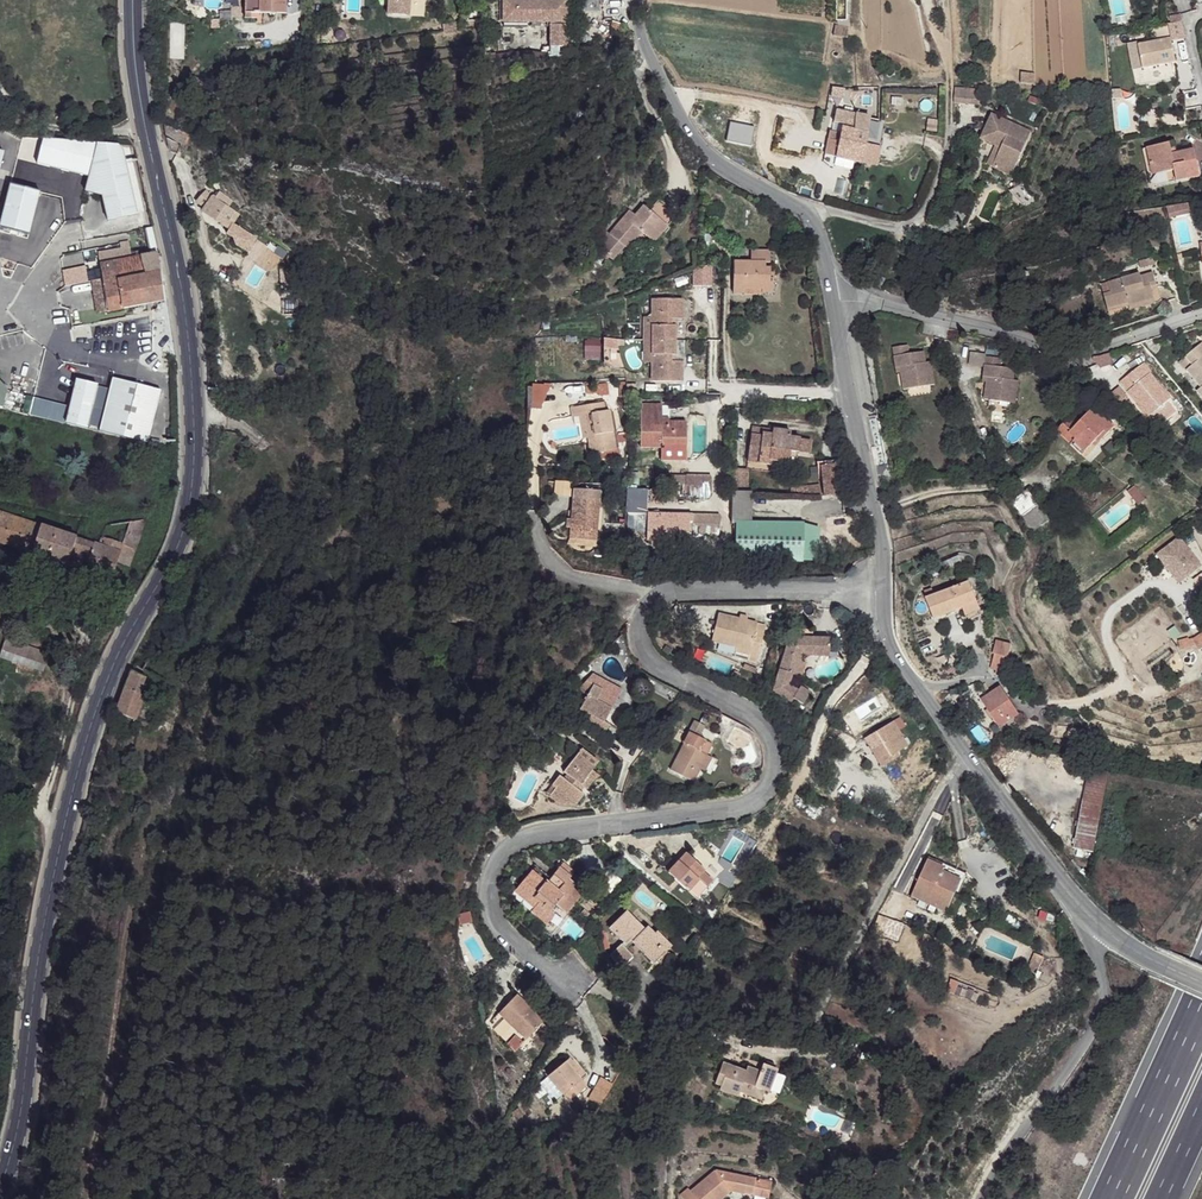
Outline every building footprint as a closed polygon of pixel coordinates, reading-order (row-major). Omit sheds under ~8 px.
[(245,13),(287,12),(286,0),(245,0),(245,13)] [(397,6),(402,6),(401,16),(417,17),(418,0),(398,0),(397,6)] [(504,22),(568,21),(569,0),(505,0),(504,22)] [(848,25),(838,23),(837,33),(847,34),(848,25)] [(568,24),(551,24),(551,46),(568,46),(568,24)] [(1170,39),(1137,46),(1142,71),(1164,65),(1175,63),(1170,39)] [(980,86),(957,85),(956,95),(980,96),(980,86)] [(1030,127),(990,108),(978,134),(993,141),(998,143),(990,161),(1008,171),(1030,127)] [(857,113),(837,109),(835,121),(843,124),(841,133),(836,133),(834,139),(830,138),(826,154),(862,162),(868,133),(854,129),(857,113)] [(859,113),(857,113),(854,129),(868,133),(873,117),(859,113)] [(174,127),(165,124),(166,135),(188,146),(192,135),(176,130),(174,127)] [(1177,139),(1172,140),(1174,152),(1180,151),(1177,139)] [(1149,145),(1153,163),(1158,162),(1161,173),(1178,170),(1180,179),(1201,175),(1201,174),(1197,148),(1180,151),(1174,152),(1172,140),(1149,145)] [(998,143),(993,141),(985,159),(990,161),(998,143)] [(134,218),(121,142),(82,149),(90,195),(100,194),(105,223),(134,218)] [(218,192),(214,198),(219,203),(226,207),(230,200),(218,192)] [(203,196),(202,193),(197,202),(198,203),(197,206),(205,210),(203,212),(230,227),(229,231),(235,235),(240,225),(234,220),(237,214),(226,207),(219,203),(214,198),(212,196),(210,198),(205,194),(203,196)] [(659,198),(652,207),(653,216),(664,231),(678,213),(659,198)] [(1195,212),(1194,202),(1169,206),(1171,217),(1195,212)] [(653,216),(652,207),(650,209),(644,204),(643,206),(653,216)] [(653,216),(643,206),(634,216),(629,222),(624,219),(616,228),(599,248),(614,261),(626,247),(624,246),(632,236),(635,240),(642,232),(655,242),(664,231),(653,216)] [(634,216),(630,212),(624,219),(629,222),(634,216)] [(255,236),(240,225),(235,235),(236,242),(247,249),(255,236)] [(272,231),(269,240),(277,244),(280,235),(272,231)] [(261,236),(260,237),(276,248),(277,244),(269,240),(261,236)] [(635,240),(632,236),(624,246),(626,247),(628,249),(635,240)] [(276,248),(260,237),(253,255),(270,262),(276,248)] [(97,254),(100,264),(140,257),(138,246),(97,254)] [(102,279),(109,313),(164,301),(158,253),(154,255),(140,257),(100,264),(102,279)] [(773,256),(752,256),(751,265),(736,265),(736,297),(750,297),(749,291),(765,291),(764,297),(777,297),(777,276),(773,275),(773,272),(769,272),(769,267),(773,267),(773,256)] [(295,267),(281,267),(282,314),(296,314),(295,267)] [(690,269),(691,287),(712,286),(711,267),(690,269)] [(876,275),(868,271),(865,278),(873,282),(876,275)] [(883,279),(876,275),(873,282),(880,285),(883,279)] [(1141,275),(1109,281),(1112,298),(1105,300),(1108,315),(1159,304),(1153,276),(1142,278),(1141,275)] [(91,281),(99,315),(109,313),(102,279),(91,281)] [(684,301),(654,301),(654,320),(654,343),(655,364),(655,382),(685,382),(684,364),(674,363),(674,356),(678,356),(677,328),(673,328),(672,321),(684,320),(684,301)] [(298,317),(288,317),(290,330),(300,329),(298,317)] [(583,359),(599,360),(602,338),(586,336),(583,359)] [(1199,336),(1182,351),(1189,359),(1183,365),(1189,372),(1199,383),(1201,387),(1201,339),(1199,336)] [(1145,370),(1135,361),(1116,383),(1126,391),(1140,403),(1142,401),(1153,410),(1163,419),(1180,399),(1169,390),(1145,370)] [(988,377),(972,377),(972,399),(977,399),(977,404),(977,421),(1008,420),(1007,398),(1003,398),(1003,385),(988,386),(988,377)] [(161,391),(112,379),(98,434),(147,446),(161,391)] [(528,407),(541,410),(546,388),(533,385),(528,407)] [(663,405),(641,405),(640,432),(688,433),(688,423),(670,422),(663,422),(663,405)] [(605,406),(598,407),(599,415),(606,414),(605,406)] [(598,407),(572,410),(574,418),(579,419),(585,418),(588,440),(590,453),(616,453),(611,414),(606,414),(599,415),(598,407)] [(585,418),(579,419),(582,441),(588,440),(585,418)] [(1093,427),(1080,418),(1075,425),(1087,435),(1093,427)] [(834,423),(820,422),(819,436),(834,436),(834,423)] [(1068,434),(1061,428),(1057,432),(1049,441),(1065,452),(1067,450),(1079,459),(1085,452),(1088,448),(1092,450),(1103,435),(1093,427),(1087,435),(1075,425),(1068,434)] [(688,433),(640,432),(640,452),(664,452),(664,460),(688,460),(688,450),(688,433)] [(774,435),(763,435),(762,438),(753,437),(750,461),(790,466),(793,451),(801,452),(811,453),(812,440),(791,437),(792,436),(774,435)] [(1079,459),(1067,450),(1065,452),(1077,462),(1079,459)] [(801,452),(793,451),(790,466),(799,467),(801,452)] [(841,468),(826,468),(825,497),(840,497),(841,468)] [(752,471),(739,470),(738,494),(752,495),(752,471)] [(1061,511),(1035,474),(1018,486),(1039,517),(1053,507),(1058,514),(1061,511)] [(711,495),(711,476),(670,476),(671,496),(711,495)] [(821,486),(807,488),(806,496),(821,496),(821,486)] [(1130,491),(1125,496),(1128,500),(1133,494),(1130,491)] [(738,494),(735,494),(735,523),(740,523),(740,521),(755,522),(756,494),(752,495),(738,494)] [(1142,503),(1133,494),(1128,500),(1137,509),(1142,503)] [(596,504),(574,502),(571,540),(594,541),(596,504)] [(685,505),(675,505),(674,522),(684,522),(685,505)] [(715,506),(685,505),(684,522),(715,523),(715,506)] [(112,583),(119,564),(124,547),(136,551),(143,528),(151,526),(150,518),(105,527),(99,546),(0,514),(0,544),(112,583)] [(806,525),(740,523),(739,557),(805,559),(806,525)] [(825,526),(806,525),(805,559),(824,560),(825,526)] [(1177,585),(1201,567),(1201,566),(1180,536),(1155,554),(1177,585)] [(124,547),(119,564),(130,567),(136,551),(124,547)] [(970,583),(947,592),(955,611),(964,609),(977,603),(970,583)] [(955,611),(947,592),(935,598),(938,607),(930,610),(934,620),(955,611)] [(938,607),(935,598),(927,601),(930,610),(938,607)] [(981,612),(977,603),(964,609),(967,618),(981,612)] [(742,622),(722,617),(716,642),(741,649),(752,651),(750,656),(749,662),(758,664),(767,628),(748,623),(742,622)] [(807,628),(797,627),(796,634),(805,635),(805,639),(792,640),(777,682),(780,684),(774,693),(794,704),(795,701),(805,706),(811,695),(802,689),(800,692),(791,687),(795,676),(797,676),(805,658),(831,659),(830,640),(816,639),(816,632),(807,632),(807,628)] [(1194,645),(1192,638),(1179,642),(1181,649),(1194,645)] [(0,655),(0,660),(41,672),(47,655),(5,641),(0,655)] [(1002,677),(1011,644),(996,641),(988,673),(1002,677)] [(131,673),(116,713),(135,719),(144,696),(139,693),(145,677),(131,673)] [(604,677),(600,684),(617,693),(621,685),(604,677)] [(600,684),(594,681),(580,708),(591,714),(586,724),(606,733),(610,725),(607,723),(604,721),(611,706),(617,693),(600,684)] [(998,688),(995,690),(1008,702),(998,688)] [(1008,702),(995,690),(981,700),(997,727),(1016,714),(1008,702)] [(614,708),(611,706),(604,721),(607,723),(614,708)] [(142,710),(139,720),(153,725),(157,714),(142,710)] [(717,720),(705,714),(699,724),(710,731),(717,720)] [(909,745),(892,722),(876,732),(880,739),(873,744),(868,748),(883,769),(895,760),(892,757),(898,753),(909,745)] [(694,723),(668,771),(692,784),(700,770),(707,756),(713,745),(699,738),(704,729),(694,723)] [(880,739),(876,732),(869,737),(873,744),(880,739)] [(580,748),(576,754),(593,768),(598,762),(580,748)] [(593,768),(576,754),(557,777),(564,783),(560,787),(554,783),(547,791),(549,793),(543,801),(554,809),(572,809),(581,797),(575,792),(578,787),(585,791),(591,783),(585,778),(589,773),(593,768)] [(714,760),(707,756),(700,770),(707,773),(714,760)] [(1097,767),(1080,762),(1070,797),(1089,803),(1096,779),(1097,767)] [(596,779),(589,773),(585,778),(591,783),(596,779)] [(1089,803),(1070,797),(1058,834),(1064,841),(1077,846),(1089,803)] [(706,874),(688,858),(670,878),(698,903),(707,893),(698,884),(703,878),(706,874)] [(730,867),(721,861),(718,866),(727,872),(730,867)] [(549,868),(552,870),(562,879),(567,874),(553,864),(549,868)] [(946,875),(928,867),(920,884),(957,897),(960,891),(943,882),(946,875)] [(535,889),(522,878),(509,895),(529,911),(527,915),(543,927),(550,917),(545,914),(550,907),(561,916),(578,894),(561,881),(562,879),(552,870),(543,882),(540,886),(538,885),(535,889)] [(528,870),(522,878),(535,889),(538,885),(540,886),(543,882),(528,870)] [(712,887),(703,878),(698,884),(707,893),(712,887)] [(957,897),(920,884),(912,902),(946,919),(957,897)] [(472,913),(459,916),(461,925),(474,923),(472,913)] [(645,931),(627,913),(610,930),(624,944),(611,958),(623,970),(635,958),(628,951),(634,945),(656,966),(667,954),(653,939),(655,936),(647,928),(645,931)] [(601,929),(597,932),(602,937),(608,952),(612,950),(606,935),(601,929)] [(673,948),(659,933),(655,936),(653,939),(667,954),(673,948)] [(812,950),(794,945),(791,957),(808,963),(812,950)] [(1040,970),(1032,967),(1028,974),(1036,977),(1040,970)] [(947,991),(961,994),(964,984),(950,981),(947,991)] [(529,1014),(512,1000),(497,1019),(509,1030),(525,1044),(541,1024),(535,1019),(529,1014)] [(533,1009),(529,1014),(535,1019),(538,1014),(533,1009)] [(525,1044),(509,1030),(506,1034),(513,1040),(520,1046),(522,1047),(525,1044)] [(520,1046),(513,1040),(505,1050),(512,1056),(520,1046)] [(566,1059),(563,1062),(569,1071),(566,1074),(573,1083),(580,1078),(566,1059)] [(749,1068),(725,1062),(719,1081),(727,1084),(726,1088),(743,1094),(745,1090),(766,1096),(769,1087),(773,1088),(780,1064),(765,1060),(763,1067),(750,1064),(749,1068)] [(569,1071),(563,1062),(540,1077),(554,1096),(557,1095),(563,1102),(578,1090),(573,1083),(566,1074),(569,1071)] [(682,1198),(727,1198),(730,1196),(740,1198),(747,1198),(748,1197),(753,1198),(772,1198),(774,1193),(721,1174),(694,1195),(691,1192),(682,1198)]
